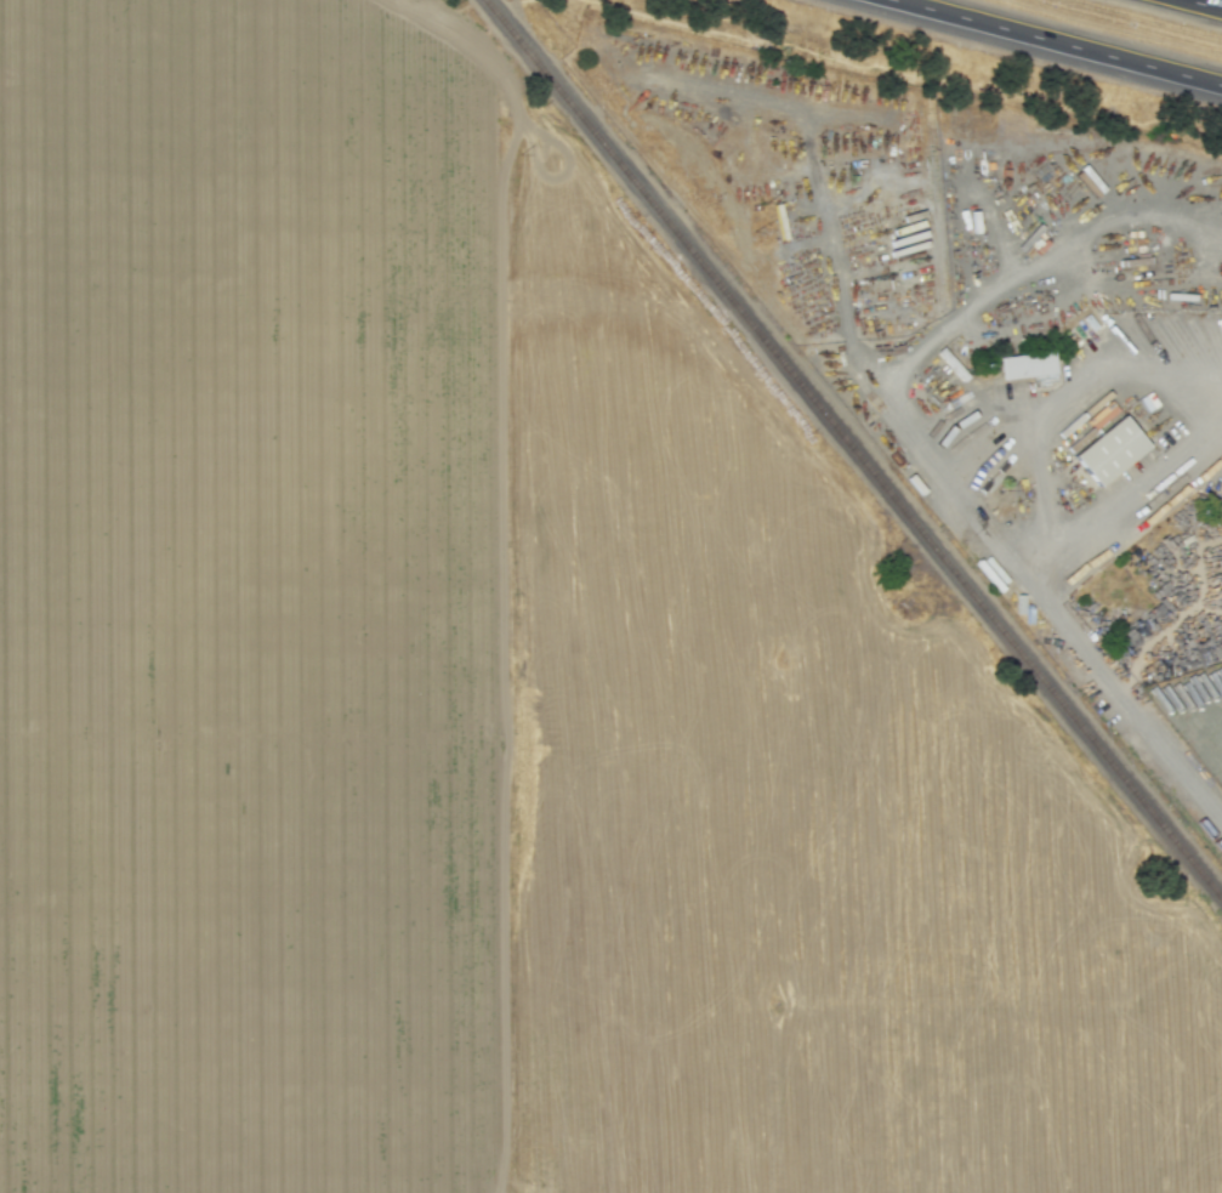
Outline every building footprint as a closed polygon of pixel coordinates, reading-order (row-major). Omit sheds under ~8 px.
[(998,357),(1000,379),(1053,374),(1051,352),(998,357)] [(1098,488),(1148,448),(1122,415),(1072,455),(1098,488)]
